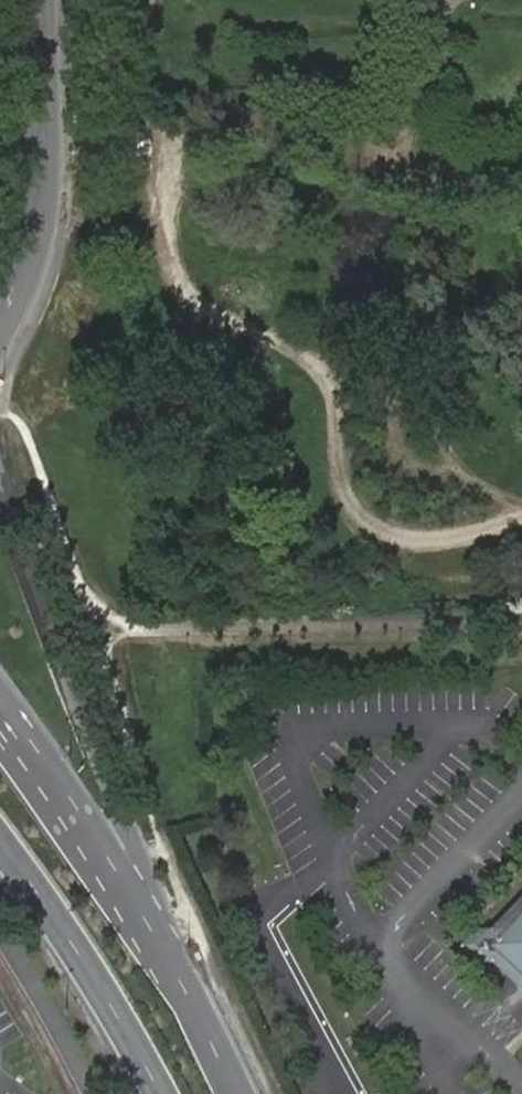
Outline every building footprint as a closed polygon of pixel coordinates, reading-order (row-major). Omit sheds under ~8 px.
[(505,913),(492,926),(477,928),(462,944),(479,961),(493,960),(507,973),(521,987),(521,895),(505,913)]
